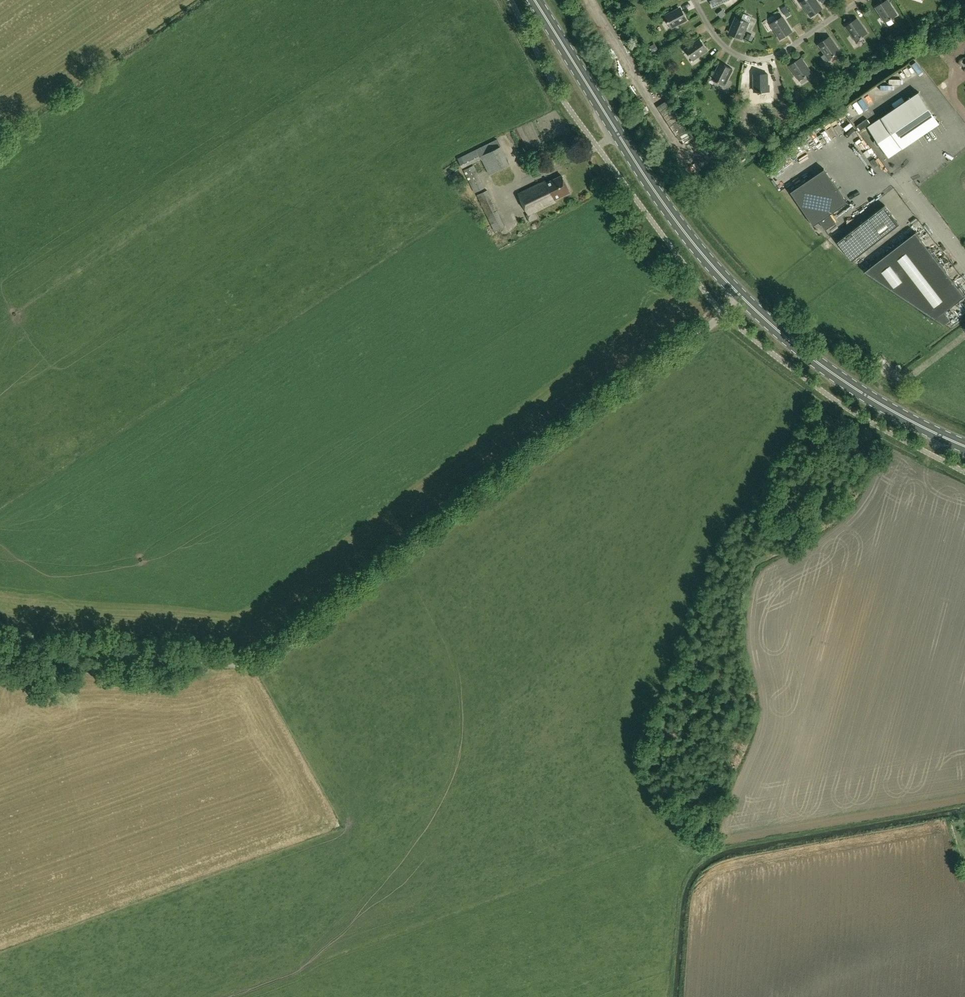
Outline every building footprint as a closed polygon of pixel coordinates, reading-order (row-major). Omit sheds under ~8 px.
[(800,2),(811,18),(817,14),(815,12),(821,8),(815,0),(804,0),(800,2)] [(881,4),(875,8),(885,23),(892,19),(891,18),(896,15),(888,2),(882,6),(881,4)] [(682,15),(679,9),(665,16),(668,21),(667,22),(670,29),(687,20),(684,14),(682,15)] [(777,20),(770,24),(780,40),(786,36),(785,35),(791,31),(782,18),(777,21),(777,20)] [(735,19),(729,33),(736,36),(735,37),(741,40),(748,23),(741,20),(741,21),(735,19)] [(852,25),(851,23),(845,27),(856,42),(862,38),(862,37),(867,33),(858,21),(852,25)] [(823,41),(818,45),(829,60),(835,56),(834,55),(839,51),(830,39),(825,43),(823,41)] [(688,55),(692,61),(707,50),(703,45),(702,46),(698,40),(685,49),(689,54),(688,55)] [(796,64),(795,62),(789,66),(800,81),(806,77),(805,76),(810,73),(802,60),(796,64)] [(911,75),(922,69),(917,61),(906,68),(911,75)] [(719,65),(712,79),(717,82),(717,83),(724,86),(732,70),(726,67),(725,68),(719,65)] [(767,74),(760,74),(760,76),(754,76),(754,92),(760,92),(760,93),(767,93),(767,74)] [(919,92),(868,127),(876,139),(876,140),(875,142),(878,146),(880,146),(888,158),(940,123),(919,92)] [(864,107),(854,112),(859,122),(869,117),(864,107)] [(558,114),(553,117),(558,126),(564,123),(558,114)] [(480,157),(481,159),(488,175),(498,171),(489,153),(480,157)] [(824,169),(791,192),(814,226),(820,222),(825,230),(836,223),(831,214),(847,203),(824,169)] [(554,200),(570,193),(562,176),(546,183),(545,181),(518,194),(528,214),(526,215),(529,223),(539,218),(535,212),(555,202),(554,200)] [(505,226),(494,204),(483,209),(494,231),(505,226)] [(900,224),(885,205),(837,242),(852,262),(900,224)] [(916,213),(908,219),(914,225),(921,219),(916,213)] [(929,231),(924,234),(928,240),(933,237),(929,231)] [(916,232),(864,272),(944,325),(951,320),(944,312),(964,296),(916,232)]
